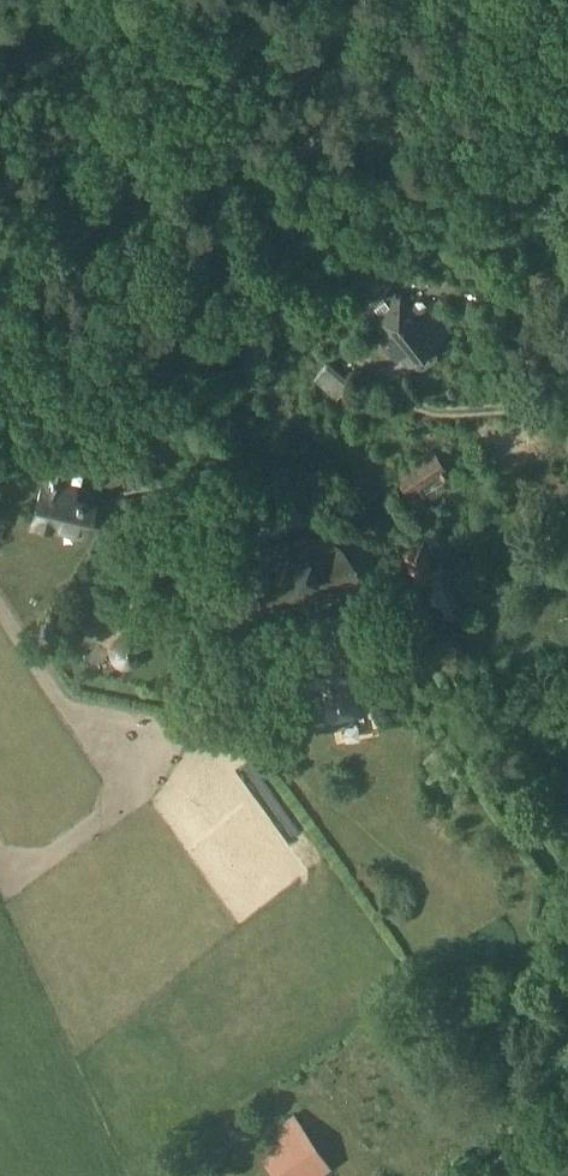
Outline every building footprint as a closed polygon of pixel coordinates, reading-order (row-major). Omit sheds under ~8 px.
[(434,351),(430,347),(454,329),(412,277),(365,312),(383,336),(378,340),(389,354),(395,350),(407,365),(410,362),(414,367),(419,367),(433,357),(434,351)] [(418,488),(447,469),(434,450),(394,476),(401,488),(397,491),(418,525),(435,514),(418,488)] [(42,477),(43,480),(32,525),(53,530),(57,514),(78,519),(83,501),(73,499),(75,488),(67,486),(73,459),(49,451),(42,477)] [(272,603),(347,585),(349,566),(340,548),(321,535),(258,551),(272,603)] [(463,615),(442,564),(433,569),(423,543),(400,550),(414,587),(428,583),(443,622),(463,615)] [(127,596),(121,624),(113,626),(103,634),(110,644),(110,649),(112,658),(115,664),(120,667),(127,668),(135,665),(142,655),(143,648),(152,633),(150,632),(143,628),(149,602),(127,596)] [(355,710),(358,708),(350,675),(363,671),(348,611),(320,618),(331,658),(297,667),(299,677),(305,690),(323,686),(331,714),(334,715),(355,710)] [(328,1166),(293,1116),(284,1122),(290,1130),(280,1137),(285,1143),(263,1158),(276,1175),(301,1175),(306,1173),(308,1175),(314,1175),(328,1166)]
